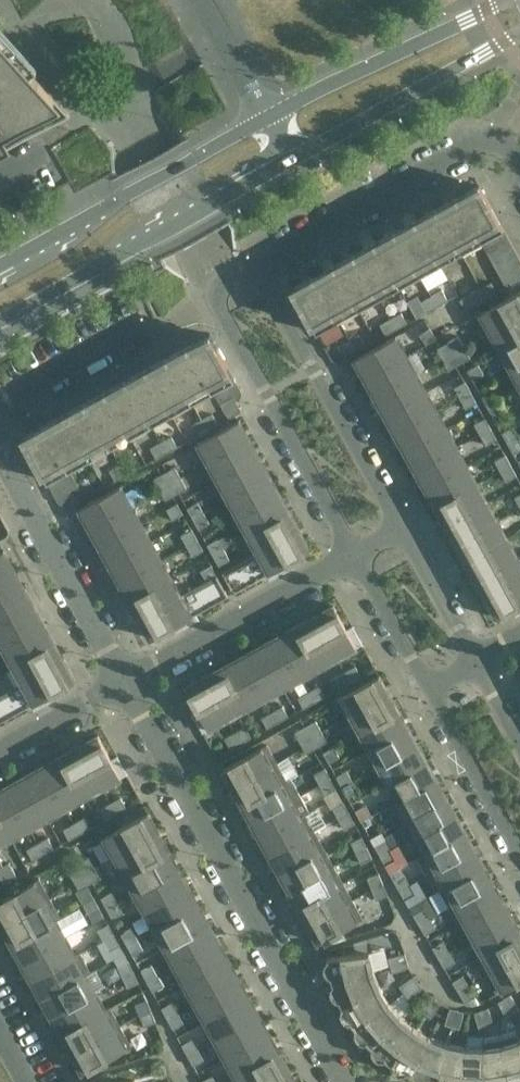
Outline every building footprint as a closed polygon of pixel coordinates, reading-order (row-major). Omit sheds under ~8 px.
[(71,112),(0,34),(0,151),(71,112)] [(503,229),(479,185),(457,197),(482,241),(490,236),(494,234),(503,229)] [(482,241),(457,197),(437,208),(461,252),(481,241),(482,241)] [(461,252),(437,208),(416,220),(440,264),(461,252)] [(440,264),(416,220),(396,231),(420,275),(440,264)] [(509,238),(503,229),(494,234),(499,243),(509,238)] [(420,275),(396,231),(375,242),(399,286),(420,275)] [(519,280),(515,271),(510,262),(505,253),(499,243),(494,234),(490,236),(495,246),(501,255),(506,264),(516,283),(519,280)] [(495,246),(490,236),(482,241),(481,241),(486,251),(495,246)] [(514,248),(509,238),(499,243),(505,253),(514,248)] [(399,286),(375,242),(355,254),(379,298),(399,286)] [(501,255),(495,246),(486,251),(491,260),(501,255)] [(519,257),(514,248),(505,253),(510,262),(519,257)] [(379,298),(355,254),(334,265),(358,309),(379,298)] [(506,264),(501,255),(491,260),(496,269),(506,264)] [(519,257),(510,262),(515,271),(519,268),(519,259),(519,257)] [(516,283),(506,264),(496,269),(507,288),(516,283)] [(358,309),(334,265),(313,276),(338,320),(358,309)] [(338,320),(313,276),(292,288),(316,332),(338,320)] [(497,293),(491,282),(481,288),(487,299),(497,293)] [(487,299),(481,288),(470,294),(476,305),(487,299)] [(448,301),(442,290),(431,296),(437,307),(448,301)] [(519,316),(519,291),(477,315),(487,334),(519,316)] [(476,305),(470,294),(460,300),(466,310),(476,305)] [(437,307),(431,296),(421,302),(427,312),(437,307)] [(407,323),(401,313),(390,318),(396,329),(407,323)] [(519,340),(519,316),(487,334),(498,355),(502,352),(501,350),(519,340)] [(396,329),(390,318),(380,324),(386,335),(396,329)] [(436,338),(429,328),(419,335),(426,345),(436,338)] [(234,378),(216,346),(210,334),(189,346),(189,345),(188,346),(212,390),(219,386),(234,378)] [(365,345),(359,334),(349,340),(355,351),(365,345)] [(365,378),(406,355),(396,336),(355,359),(365,378)] [(464,347),(458,337),(448,343),(454,353),(464,347)] [(355,351),(349,340),(338,346),(344,357),(355,351)] [(519,364),(519,340),(501,350),(502,352),(511,369),(519,364)] [(454,353),(448,343),(437,349),(443,359),(454,353)] [(212,390),(188,346),(167,357),(192,401),(212,390)] [(470,358),(464,347),(454,353),(459,364),(470,358)] [(459,364),(454,353),(443,359),(449,370),(459,364)] [(375,396),(417,374),(406,355),(365,378),(375,396)] [(192,401),(167,357),(147,368),(171,412),(192,401)] [(484,375),(479,365),(478,364),(467,370),(473,381),(484,375)] [(511,369),(519,385),(519,364),(511,369)] [(171,412),(147,368),(126,380),(151,424),(171,412)] [(385,415),(427,392),(417,374),(375,396),(385,415)] [(223,393),(230,390),(238,385),(234,378),(219,386),(223,393)] [(151,424),(126,380),(106,391),(130,435),(151,424)] [(471,392),(465,381),(454,387),(460,398),(471,392)] [(241,391),(241,390),(238,385),(230,390),(234,397),(236,400),(238,399),(239,398),(240,397),(241,395),(241,394),(241,392),(241,391)] [(227,400),(223,393),(219,386),(212,390),(220,404),(227,400)] [(234,397),(230,390),(223,393),(227,400),(234,397)] [(498,401),(492,390),(481,396),(487,407),(498,401)] [(130,435),(106,391),(85,402),(110,446),(130,435)] [(395,433),(437,410),(427,392),(385,415),(395,433)] [(477,403),(471,392),(460,398),(466,409),(477,403)] [(242,411),(236,400),(234,397),(227,400),(220,404),(228,419),(242,411)] [(504,411),(498,401),(487,407),(493,417),(504,411)] [(110,446),(85,402),(65,414),(89,458),(110,446)] [(405,451),(447,428),(437,410),(395,433),(405,451)] [(89,458),(65,414),(44,425),(69,469),(89,458)] [(218,424),(212,414),(202,419),(207,430),(218,424)] [(491,429),(485,418),(474,424),(480,435),(491,429)] [(207,430),(202,419),(191,425),(197,436),(207,430)] [(208,462),(250,439),(239,420),(198,443),(208,462)] [(69,469),(44,425),(22,437),(47,481),(62,473),(69,469)] [(518,437),(512,427),(502,433),(508,443),(518,437)] [(416,470),(457,447),(447,428),(405,451),(416,470)] [(497,439),(491,429),(480,435),(486,445),(497,439)] [(177,447),(171,436),(161,442),(167,453),(177,447)] [(518,437),(508,443),(513,454),(519,450),(519,441),(518,437)] [(219,480),(260,458),(250,439),(208,462),(219,480)] [(167,453),(161,442),(150,448),(156,459),(167,453)] [(426,488),(467,466),(457,447),(416,470),(426,488)] [(511,465),(505,455),(494,461),(500,471),(511,465)] [(229,499),(270,476),(260,458),(219,480),(229,499)] [(136,469),(130,459),(120,465),(126,475),(136,469)] [(126,475),(120,465),(109,470),(115,481),(126,475)] [(517,476),(511,465),(500,471),(506,482),(517,476)] [(436,507),(477,484),(467,466),(426,488),(436,507)] [(180,478),(175,467),(164,473),(170,484),(180,478)] [(76,482),(69,469),(62,473),(66,480),(69,485),(76,482)] [(59,483),(66,480),(62,473),(47,481),(50,488),(59,483)] [(170,484),(164,473),(153,479),(159,489),(170,484)] [(239,517),(280,494),(270,476),(229,499),(239,517)] [(93,488),(87,478),(77,484),(83,494),(93,488)] [(186,488),(180,478),(170,484),(176,494),(186,488)] [(76,498),(69,485),(66,480),(59,483),(64,493),(69,502),(76,498)] [(83,494),(77,484),(76,482),(69,485),(76,498),(83,494)] [(64,493),(59,483),(50,488),(56,497),(64,493)] [(176,494),(170,484),(159,489),(165,500),(176,494)] [(446,525),(487,502),(477,484),(436,507),(446,525)] [(90,528),(131,505),(121,485),(79,508),(90,528)] [(69,502),(64,493),(56,497),(57,501),(58,502),(60,503),(61,504),(62,504),(64,504),(65,504),(66,504),(69,502)] [(249,535),(290,512),(280,494),(239,517),(249,535)] [(204,513),(198,502),(187,508),(193,518),(204,513)] [(456,543),(497,520),(487,502),(446,525),(456,543)] [(183,514),(177,503),(166,509),(172,520),(183,514)] [(100,546),(142,523),(131,505),(90,528),(100,546)] [(259,554),(263,551),(300,531),(290,512),(249,535),(258,552),(259,554)] [(210,523),(204,513),(193,518),(199,529),(210,523)] [(466,561),(508,539),(497,520),(456,543),(466,561)] [(110,564),(152,541),(142,523),(100,546),(110,564)] [(197,540),(191,529),(181,535),(187,546),(197,540)] [(291,561),(311,550),(300,531),(263,551),(276,576),(293,566),(291,561)] [(224,549),(218,538),(207,544),(213,555),(224,549)] [(476,580),(518,557),(508,539),(466,561),(476,580)] [(203,550),(197,540),(187,546),(192,556),(203,550)] [(120,582),(162,560),(152,541),(110,564),(120,582)] [(230,560),(224,549),(213,555),(219,566),(230,560)] [(14,569),(4,550),(0,552),(0,577),(14,569)] [(276,576),(263,551),(259,554),(258,552),(223,572),(234,592),(267,574),(269,579),(276,576)] [(518,557),(476,580),(486,598),(519,580),(519,561),(518,557)] [(130,601),(172,578),(162,560),(120,582),(130,601)] [(217,575),(211,565),(200,571),(206,581),(217,575)] [(25,588),(14,569),(0,577),(0,601),(25,588)] [(195,614),(228,596),(217,575),(206,581),(181,595),(182,596),(178,598),(191,622),(198,619),(195,614)] [(140,619),(178,598),(182,596),(181,595),(172,578),(130,601),(140,619)] [(486,598),(497,617),(512,609),(515,615),(519,612),(519,580),(486,598)] [(35,606),(25,588),(0,601),(0,625),(35,606)] [(191,622),(178,598),(140,619),(151,638),(171,627),(174,632),(191,622)] [(362,643),(352,626),(347,629),(333,605),(314,616),(337,657),(362,643)] [(45,624),(35,606),(0,625),(0,641),(3,647),(45,624)] [(337,657),(314,616),(296,626),(319,667),(337,657)] [(13,665),(55,643),(45,624),(3,647),(13,665)] [(319,667),(296,626),(278,636),(300,677),(319,667)] [(300,677),(278,636),(259,646),(282,687),(300,677)] [(27,682),(65,661),(55,643),(13,665),(23,683),(23,684),(27,682)] [(282,687),(259,646),(241,656),(264,697),(282,687)] [(264,697),(241,656),(223,666),(245,708),(264,697)] [(55,691),(75,680),(65,661),(27,682),(41,706),(58,696),(55,691)] [(245,708),(223,666),(204,676),(227,718),(245,708)] [(361,676),(355,666),(345,671),(351,682),(361,676)] [(351,682),(345,671),(334,677),(340,688),(351,682)] [(346,717),(389,693),(380,675),(336,699),(346,717)] [(227,718),(204,676),(185,687),(199,711),(193,714),(202,731),(227,718)] [(27,682),(23,684),(23,683),(0,695),(0,722),(31,704),(34,709),(41,706),(27,682)] [(325,696),(319,686),(308,692),(314,702),(325,696)] [(314,702),(308,692),(298,697),(304,708),(314,702)] [(360,732),(399,710),(389,693),(346,717),(355,735),(361,732),(360,732)] [(288,717),(282,706),(272,712),(278,722),(288,717)] [(370,749),(408,728),(399,710),(360,732),(361,732),(370,749)] [(278,722),(272,712),(261,718),(267,728),(278,722)] [(321,731),(316,720),(305,726),(311,737),(321,731)] [(275,753),(298,740),(290,725),(267,738),(275,753)] [(251,737),(245,726),(235,732),(241,743),(251,737)] [(311,737),(305,726),(294,732),(300,742),(311,737)] [(379,766),(418,745),(408,728),(370,749),(379,765),(379,766)] [(327,741),(321,731),(311,737),(317,747),(327,741)] [(241,743),(235,732),(224,738),(230,749),(241,743)] [(127,773),(117,756),(111,759),(98,735),(79,746),(101,787),(127,773)] [(317,747),(311,737),(300,742),(306,753),(317,747)] [(233,787),(277,763),(267,745),(223,769),(233,787)] [(389,783),(427,762),(418,745),(379,766),(379,765),(374,768),(384,787),(389,784),(389,783)] [(101,787),(79,746),(60,756),(83,797),(101,787)] [(340,757),(334,746),(323,752),(329,763),(340,757)] [(83,797),(60,756),(42,766),(65,807),(83,797)] [(398,800),(437,779),(427,762),(389,783),(389,784),(398,800)] [(242,804),(281,783),(281,784),(287,781),(277,763),(233,787),(242,804)] [(65,807),(42,766),(24,776),(47,817),(65,807)] [(330,778),(324,768),(313,774),(319,784),(330,778)] [(353,781),(347,770),(336,776),(342,787),(353,781)] [(47,817),(24,776),(6,786),(29,827),(47,817)] [(336,789),(330,778),(319,784),(325,795),(336,789)] [(408,817),(446,796),(437,779),(398,800),(408,817)] [(358,791),(353,781),(342,787),(348,797),(358,791)] [(252,822),(291,800),(281,784),(281,783),(242,804),(252,822)] [(6,786),(0,789),(0,818),(11,837),(29,827),(6,786)] [(417,835),(456,813),(446,796),(408,817),(417,834),(417,835)] [(127,808),(121,797),(110,803),(116,814),(127,808)] [(300,817),(291,800),(252,822),(261,839),(300,817)] [(349,813),(343,802),(332,808),(338,819),(349,813)] [(116,814),(110,803),(100,809),(105,820),(116,814)] [(372,815),(366,804),(355,810),(361,821),(372,815)] [(111,858),(159,832),(148,812),(100,839),(111,858)] [(355,823),(349,813),(338,819),(344,829),(355,823)] [(427,852),(465,831),(456,813),(417,835),(417,834),(411,837),(421,855),(427,852)] [(271,856),(315,831),(305,814),(300,817),(261,839),(271,856)] [(377,825),(372,815),(361,821),(367,831),(377,825)] [(90,828),(84,817),(74,823),(80,834),(90,828)] [(0,818),(0,843),(11,837),(0,818)] [(80,834),(74,823),(63,829),(69,840),(80,834)] [(280,873),(324,849),(315,831),(271,856),(280,873)] [(436,869),(475,848),(465,831),(427,852),(436,869)] [(125,874),(169,850),(159,832),(111,858),(121,877),(125,875),(125,874)] [(54,848),(48,837),(37,843),(43,854),(54,848)] [(367,847),(362,837),(351,842),(356,853),(367,847)] [(390,849),(385,839),(374,845),(380,855),(390,849)] [(43,854),(37,843),(27,849),(33,860),(43,854)] [(372,858),(367,847),(356,853),(361,864),(372,858)] [(445,886),(484,865),(475,848),(436,869),(445,886)] [(290,890),(334,866),(324,849),(280,873),(290,890)] [(396,860),(390,849),(380,855),(385,866),(396,860)] [(135,893),(179,868),(169,850),(125,874),(125,875),(135,893)] [(94,867),(89,857),(78,862),(84,873),(94,867)] [(15,874),(14,870),(9,862),(3,866),(2,866),(11,882),(17,878),(15,874)] [(84,873),(78,862),(67,868),(73,879),(84,873)] [(450,907),(494,882),(484,865),(445,886),(440,889),(450,907)] [(2,866),(0,868),(0,878),(2,881),(5,885),(11,882),(2,866)] [(299,907),(343,883),(334,866),(290,890),(299,907)] [(100,878),(94,867),(84,873),(90,884),(100,878)] [(145,911),(189,886),(179,868),(135,893),(145,911)] [(90,884),(84,873),(73,879),(79,889),(90,884)] [(383,884),(379,873),(367,878),(372,889),(383,884)] [(410,884),(404,873),(393,880),(399,890),(410,884)] [(50,898),(39,879),(0,900),(0,922),(2,925),(50,898)] [(464,921),(503,900),(494,882),(450,907),(459,925),(465,922),(464,921)] [(308,924),(352,900),(343,883),(299,907),(308,924)] [(387,895),(383,884),(372,889),(376,900),(387,895)] [(416,894),(410,884),(399,890),(405,900),(416,894)] [(155,929),(199,905),(189,886),(145,911),(155,929)] [(117,902),(112,892),(101,898),(107,908),(117,902)] [(12,943),(56,919),(60,917),(50,898),(2,925),(12,943)] [(100,908),(94,898),(83,904),(89,914),(100,908)] [(318,942),(362,918),(352,900),(308,924),(318,942)] [(474,938),(512,917),(503,900),(464,921),(465,922),(474,938)] [(123,913),(117,902),(107,908),(113,919),(123,913)] [(165,947),(209,923),(199,905),(155,929),(165,947)] [(429,918),(423,907),(413,914),(419,924),(429,918)] [(519,935),(519,930),(512,917),(474,938),(483,955),(519,935)] [(436,928),(429,918),(419,924),(425,934),(436,928)] [(66,937),(56,919),(12,943),(22,961),(66,937)] [(175,966),(219,941),(209,923),(165,947),(175,965),(175,966)] [(114,934),(108,924),(97,930),(103,940),(114,934)] [(137,939),(132,928),(121,934),(127,945),(137,939)] [(120,945),(114,934),(103,940),(109,951),(120,945)] [(519,957),(519,935),(483,955),(478,957),(487,975),(519,957)] [(76,955),(75,955),(66,937),(22,961),(32,979),(76,955)] [(143,949),(137,939),(127,945),(133,955),(143,949)] [(185,984),(229,960),(219,941),(175,966),(175,965),(171,967),(181,987),(186,985),(185,984)] [(449,951),(443,941),(433,947),(439,958),(449,951)] [(455,962),(449,951),(439,958),(445,968),(455,962)] [(42,998),(86,973),(86,974),(90,972),(80,952),(75,955),(76,955),(32,979),(42,998)] [(373,970),(369,953),(369,952),(327,957),(327,959),(326,960),(325,962),(324,964),(323,965),(323,967),(323,968),(324,969),(324,970),(325,972),(326,973),(327,974),(328,975),(330,976),(332,983),(373,970)] [(407,960),(405,954),(400,954),(388,958),(390,965),(407,960)] [(519,981),(519,957),(487,975),(497,993),(519,981)] [(195,1002),(239,978),(229,960),(185,984),(186,985),(195,1002)] [(409,967),(407,960),(390,965),(392,973),(404,969),(409,967)] [(133,971),(128,961),(117,966),(122,977),(133,971)] [(158,975),(152,965),(141,971),(147,981),(158,975)] [(342,1006),(380,987),(377,982),(375,978),(373,970),(332,983),(332,984),(332,985),(331,987),(330,989),(330,990),(331,993),(331,994),(332,996),(333,997),(335,998),(337,999),(339,1000),(342,1006)] [(138,982),(133,971),(122,977),(128,987),(138,982)] [(96,992),(86,974),(86,973),(42,998),(52,1016),(96,992)] [(163,986),(158,975),(147,981),(153,992),(163,986)] [(469,985),(463,975),(452,981),(459,992),(469,985)] [(403,992),(418,982),(414,976),(409,978),(399,986),(403,992)] [(201,1023),(249,996),(239,978),(195,1002),(205,1020),(201,1022),(201,1023)] [(418,991),(422,987),(418,982),(403,992),(408,998),(418,991)] [(475,996),(469,985),(459,992),(465,1002),(475,996)] [(355,1028),(389,1002),(386,998),(383,994),(380,987),(342,1006),(342,1007),(341,1008),(341,1010),(340,1011),(340,1012),(341,1014),(341,1016),(342,1017),(343,1019),(345,1020),(347,1021),(348,1022),(351,1022),(355,1028)] [(106,1010),(96,992),(52,1016),(62,1034),(106,1010)] [(425,1013),(435,999),(429,995),(426,998),(419,1009),(425,1013)] [(519,1010),(513,998),(510,995),(504,998),(513,1013),(519,1010)] [(211,1041),(260,1015),(249,996),(201,1023),(211,1041)] [(513,1013),(504,998),(498,1001),(499,1006),(506,1017),(513,1013)] [(151,1011),(146,999),(135,1004),(140,1015),(151,1011)] [(431,1018),(439,1007),(441,1003),(435,999),(425,1013),(431,1018)] [(178,1012),(172,1002),(162,1008),(167,1018),(178,1012)] [(371,1046),(401,1016),(395,1010),(392,1006),(389,1002),(355,1028),(354,1030),(354,1031),(354,1033),(355,1034),(355,1036),(356,1037),(357,1038),(358,1039),(359,1040),(361,1041),(364,1042),(366,1041),(371,1046)] [(72,1053),(120,1026),(110,1007),(106,1010),(62,1034),(72,1053)] [(452,1026),(457,1010),(451,1008),(448,1012),(445,1024),(452,1026)] [(494,1024),(490,1012),(487,1008),(481,1010),(486,1027),(494,1024)] [(460,1028),(463,1016),(464,1011),(457,1010),(452,1026),(460,1028)] [(486,1027),(481,1010),(475,1012),(475,1017),(479,1029),(486,1027)] [(155,1022),(151,1011),(140,1015),(144,1026),(155,1022)] [(184,1023),(178,1012),(167,1018),(173,1029),(184,1023)] [(226,1058),(270,1033),(260,1015),(211,1041),(222,1061),(226,1058)] [(390,1063),(415,1027),(408,1023),(404,1019),(401,1016),(371,1046),(371,1047),(371,1048),(371,1050),(371,1051),(372,1052),(372,1053),(373,1055),(374,1056),(376,1057),(378,1058),(380,1059),(382,1059),(384,1058),(390,1063)] [(83,1072),(131,1045),(120,1026),(72,1053),(83,1072)] [(412,1075),(430,1037),(415,1027),(390,1063),(391,1063),(391,1064),(391,1066),(392,1068),(394,1070),(395,1071),(397,1072),(399,1073),(401,1073),(403,1073),(405,1072),(412,1075)] [(236,1076),(280,1052),(270,1033),(226,1058),(235,1075),(236,1076)] [(447,1043),(430,1037),(412,1075),(412,1076),(413,1078),(414,1080),(415,1081),(416,1081),(428,1081),(429,1081),(436,1081),(447,1043)] [(198,1049),(192,1038),(182,1044),(188,1055),(198,1049)] [(518,1040),(501,1045),(509,1081),(519,1081),(519,1044),(518,1040)] [(465,1047),(447,1043),(436,1081),(461,1081),(465,1047)] [(501,1045),(483,1047),(485,1081),(509,1081),(501,1045)] [(483,1047),(465,1047),(461,1081),(485,1081),(483,1047)] [(204,1059),(198,1049),(188,1055),(193,1065),(204,1059)] [(290,1070),(280,1052),(236,1076),(235,1075),(231,1078),(234,1081),(268,1081),(290,1070)] [(290,1070),(268,1081),(297,1081),(290,1070)]
